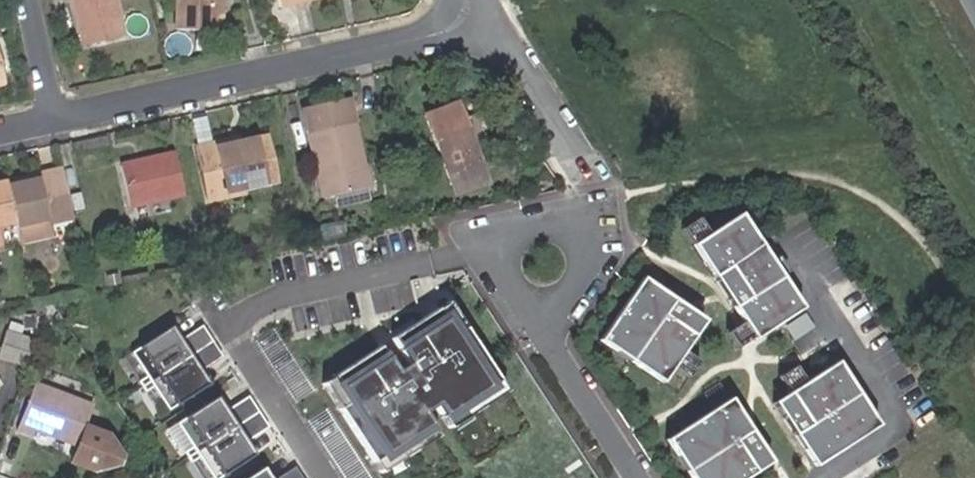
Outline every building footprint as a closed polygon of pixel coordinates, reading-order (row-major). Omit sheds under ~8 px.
[(116,0),(74,0),(83,41),(122,33),(116,0)] [(213,0),(174,0),(174,27),(212,28),(213,0)] [(352,166),(360,164),(346,100),(300,108),(318,196),(357,188),(352,166)] [(458,154),(469,150),(453,105),(419,117),(445,191),(472,183),(466,165),(463,166),(458,154)] [(211,147),(237,142),(236,135),(210,141),(211,147)] [(264,136),(237,142),(211,147),(210,141),(193,146),(204,195),(241,187),(274,180),(264,136)] [(473,162),(469,150),(458,154),(463,166),(466,165),(473,162)] [(176,165),(173,154),(159,157),(161,169),(176,165)] [(161,169),(159,157),(118,166),(128,207),(183,194),(182,191),(176,165),(161,169)] [(365,186),(360,164),(352,166),(357,188),(365,186)] [(71,215),(59,166),(38,171),(39,176),(8,183),(16,217),(16,218),(17,222),(47,215),(48,220),(71,215)] [(39,176),(38,171),(7,178),(8,183),(39,176)] [(7,178),(0,180),(0,221),(16,218),(16,217),(8,183),(7,178)] [(242,193),(241,187),(204,195),(206,201),(242,193)] [(734,207),(685,238),(747,333),(794,302),(734,207)] [(199,264),(204,263),(201,245),(195,247),(199,264)] [(697,315),(633,271),(590,334),(655,377),(697,315)] [(437,301),(427,308),(449,341),(459,334),(437,301)] [(368,345),(321,375),(343,408),(333,415),(364,461),(389,445),(396,455),(406,448),(399,438),(421,424),(412,410),(424,403),(432,416),(456,400),(463,410),(474,403),(467,393),(489,378),(459,334),(449,341),(427,308),(424,310),(380,337),(397,363),(385,370),(368,345)] [(168,411),(198,391),(189,378),(222,357),(201,326),(169,347),(161,334),(130,354),(168,411)] [(19,357),(26,334),(0,327),(0,352),(19,357)] [(870,418),(827,354),(764,396),(807,460),(870,418)] [(311,381),(333,415),(343,408),(321,375),(311,381)] [(24,376),(10,424),(25,428),(26,424),(70,438),(84,393),(24,376)] [(496,389),(489,378),(467,393),(474,403),(496,389)] [(722,392),(658,434),(688,477),(732,477),(764,456),(722,392)] [(241,464),(232,451),(265,430),(245,399),(212,420),(204,407),(173,427),(207,477),(220,477),(241,464)] [(463,410),(456,400),(432,416),(439,427),(463,410)] [(112,472),(124,434),(81,421),(69,459),(112,472)] [(428,434),(421,424),(399,438),(406,448),(428,434)] [(371,472),(396,455),(389,445),(364,461),(371,472)] [(292,469),(279,477),(298,477),(292,469)]
